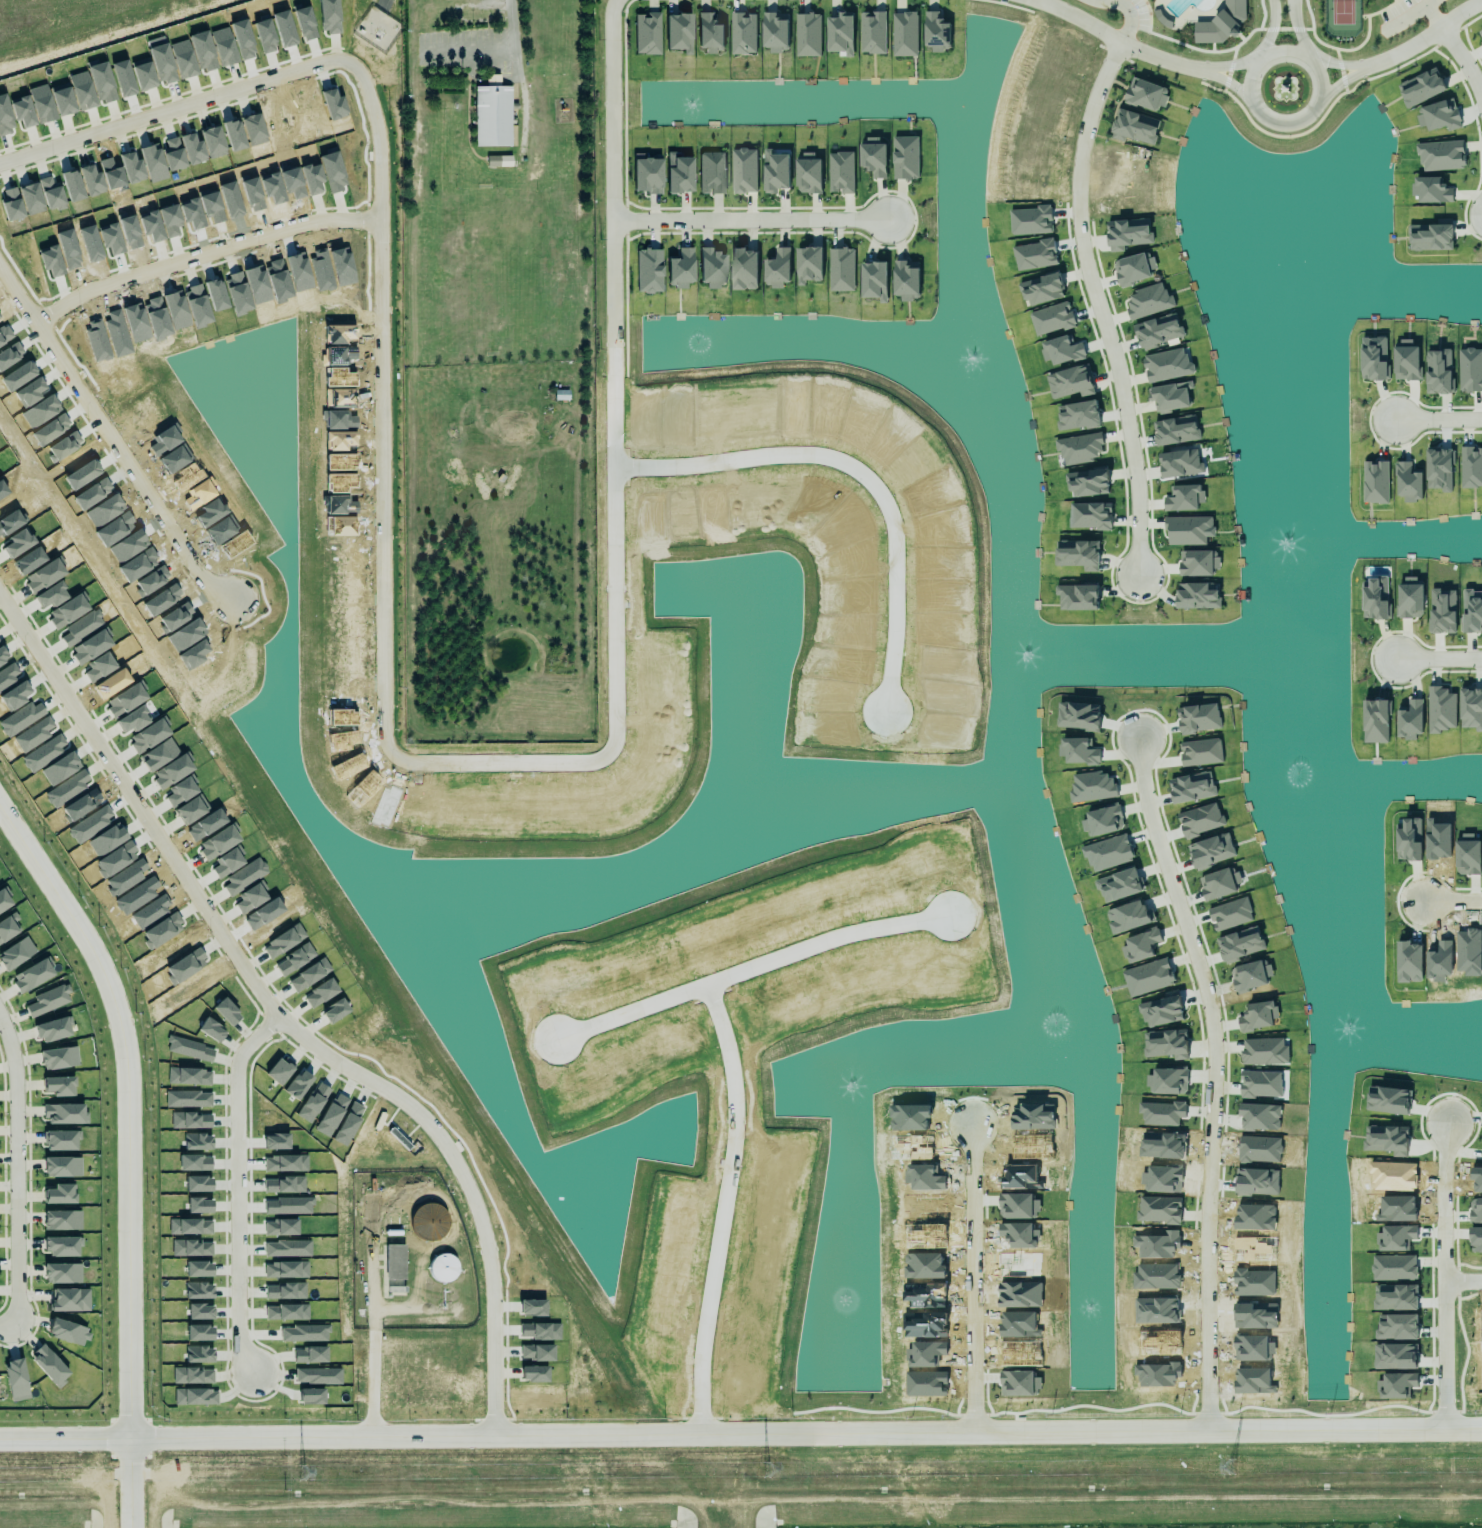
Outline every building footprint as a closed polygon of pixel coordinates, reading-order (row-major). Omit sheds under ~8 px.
[(1244,40),(1244,0),(1224,0),(1224,20),(1193,21),(1193,41),(1244,40)] [(903,10),(915,9),(915,55),(891,55),(891,13),(903,13),(903,10)] [(935,10),(924,10),(924,46),(930,46),(930,52),(942,52),(942,49),(949,49),(950,19),(943,19),(943,15),(935,15),(935,10)] [(885,53),(885,12),(860,11),(860,53),(885,53)] [(853,12),(839,12),(839,18),(827,18),(828,52),(845,51),(845,56),(853,56),(853,12)] [(660,13),(635,14),(635,55),(660,54),(660,13)] [(698,48),(705,48),(705,53),(724,53),(723,24),(715,24),(714,13),(698,13),(698,48)] [(756,54),(755,13),(731,13),(732,54),(756,54)] [(788,13),(762,13),(763,51),(788,51),(788,13)] [(821,56),(820,13),(795,14),(796,56),(821,56)] [(691,14),(666,14),(666,50),(684,50),(684,55),(692,55),(691,14)] [(1407,108),(1447,90),(1436,67),(1396,85),(1407,108)] [(511,87),(500,87),(500,75),(487,75),(487,87),(475,87),(475,146),(511,146),(511,87)] [(1155,113),(1158,105),(1163,107),(1169,90),(1132,76),(1123,101),(1155,113)] [(1462,127),(1453,97),(1416,109),(1424,133),(1445,127),(1447,131),(1462,127)] [(1110,138),(1125,142),(1126,137),(1153,145),(1160,120),(1118,108),(1110,138)] [(867,135),(878,135),(878,141),(885,141),(884,176),(872,176),(872,166),(861,166),(861,140),(867,140),(867,135)] [(893,137),(893,179),(918,179),(918,136),(893,137)] [(1420,171),(1465,168),(1463,141),(1418,143),(1420,171)] [(757,193),(756,148),(732,149),(732,193),(757,193)] [(790,189),(789,154),(774,154),(774,149),(764,149),(764,194),(778,194),(778,189),(790,189)] [(802,150),(814,149),(814,155),(819,155),(820,191),(808,192),(808,190),(796,190),(795,155),(802,155),(802,150)] [(692,158),(674,158),(674,152),(666,152),(667,193),(692,193),(692,158)] [(699,152),(700,194),(709,194),(724,194),(724,152),(699,152)] [(829,191),(841,191),(841,194),(854,194),(854,152),(829,152),(829,191)] [(643,156),(634,156),(635,187),(647,187),(647,194),(660,193),(660,156),(650,156),(650,155),(643,155),(643,156)] [(487,167),(512,167),(512,156),(487,156),(487,167)] [(1414,173),(1440,173),(1440,183),(1445,183),(1445,187),(1452,187),(1452,200),(1448,200),(1443,198),(1419,198),(1419,182),(1417,182),(1417,193),(1411,193),(1411,181),(1415,181),(1414,173)] [(1452,218),(1436,219),(1436,224),(1408,225),(1409,251),(1453,249),(1452,218)] [(1124,245),(1151,244),(1150,219),(1107,221),(1109,252),(1124,251),(1124,245)] [(1012,247),(1018,273),(1058,264),(1052,238),(1012,247)] [(635,248),(637,292),(643,292),(643,294),(651,294),(651,292),(661,292),(659,247),(647,248),(647,245),(644,245),(644,248),(635,248)] [(700,283),(707,283),(706,288),(725,288),(725,254),(713,253),(713,247),(700,247),(700,283)] [(764,260),(765,286),(790,286),(790,247),(776,247),(776,259),(764,260)] [(822,247),(796,248),(797,286),(805,286),(804,281),(822,281),(822,247)] [(693,283),(692,248),(678,248),(678,259),(667,259),(668,288),(686,288),(686,283),(693,283)] [(830,291),(855,291),(854,248),(829,248),(830,291)] [(733,290),(758,289),(757,249),(732,249),(733,290)] [(1155,269),(1150,251),(1112,261),(1119,287),(1152,278),(1150,270),(1155,269)] [(891,258),(893,296),(899,296),(900,301),(910,300),(910,296),(919,296),(918,265),(909,265),(909,262),(904,262),(903,257),(891,258)] [(886,258),(861,258),(862,295),(878,295),(878,302),(887,302),(886,258)] [(1176,307),(1172,294),(1166,296),(1163,284),(1123,295),(1130,320),(1176,307)] [(1075,327),(1069,302),(1029,311),(1035,336),(1075,327)] [(1131,321),(1135,335),(1137,335),(1140,345),(1143,344),(1144,348),(1156,344),(1155,342),(1182,334),(1177,314),(1158,320),(1156,314),(1131,321)] [(1085,357),(1081,342),(1071,345),(1068,334),(1041,342),(1048,368),(1085,357)] [(1386,337),(1361,338),(1362,380),(1387,380),(1386,337)] [(1394,380),(1419,380),(1418,346),(1412,346),(1412,339),(1400,340),(1400,347),(1394,347),(1394,380)] [(1458,349),(1459,392),(1481,391),(1481,348),(1458,349)] [(1195,374),(1193,362),(1186,363),(1184,349),(1143,355),(1147,382),(1195,374)] [(1451,350),(1425,351),(1426,394),(1452,394),(1451,350)] [(1078,392),(1080,397),(1095,393),(1087,364),(1045,375),(1052,400),(1078,392)] [(1147,388),(1149,402),(1155,401),(1157,413),(1190,407),(1188,389),(1193,388),(1192,381),(1147,388)] [(1100,426),(1097,401),(1059,405),(1060,420),(1056,420),(1057,431),(1100,426)] [(1153,420),(1156,445),(1199,440),(1197,415),(1153,420)] [(1063,465),(1103,460),(1100,433),(1054,439),(1056,452),(1061,452),(1063,465)] [(1481,487),(1481,448),(1474,449),(1474,446),(1460,447),(1461,488),(1481,487)] [(1203,462),(1199,462),(1197,448),(1158,454),(1162,479),(1205,473),(1203,462)] [(1426,449),(1427,489),(1440,488),(1440,492),(1452,492),(1452,449),(1426,449)] [(1388,462),(1363,462),(1363,503),(1388,503),(1388,462)] [(1422,473),(1411,473),(1411,462),(1396,462),(1396,500),(1422,500),(1422,473)] [(1109,495),(1108,470),(1067,472),(1068,497),(1109,495)] [(1164,511),(1198,510),(1198,503),(1204,503),(1203,485),(1171,485),(1171,496),(1164,496),(1164,511)] [(1111,503),(1070,502),(1070,528),(1111,529),(1111,503)] [(1164,515),(1164,529),(1169,529),(1169,542),(1204,541),(1204,533),(1208,533),(1208,527),(1211,527),(1211,514),(1164,515)] [(1057,542),(1076,542),(1076,535),(1089,535),(1089,537),(1096,537),(1097,545),(1099,545),(1099,561),(1096,561),(1097,568),(1081,568),(1080,562),(1054,563),(1054,554),(1058,554),(1057,542)] [(1179,576),(1213,576),(1213,569),(1219,569),(1218,550),(1179,551),(1179,576)] [(1385,573),(1368,572),(1368,581),(1361,581),(1362,614),(1369,614),(1369,612),(1374,613),(1374,614),(1387,613),(1385,573)] [(1398,579),(1404,579),(1404,574),(1417,573),(1417,579),(1422,580),(1422,608),(1420,608),(1420,616),(1397,616),(1394,616),(1394,599),(1398,599),(1398,579)] [(1054,582),(1053,592),(1058,592),(1058,607),(1089,607),(1089,604),(1099,604),(1099,580),(1074,580),(1075,582),(1054,582)] [(1209,583),(1177,582),(1177,608),(1220,609),(1220,590),(1209,589),(1209,583)] [(1429,585),(1430,614),(1426,614),(1427,629),(1454,628),(1453,587),(1439,588),(1439,584),(1429,585)] [(1462,591),(1463,632),(1481,632),(1481,591),(1462,591)] [(1456,731),(1456,693),(1448,694),(1447,686),(1427,687),(1428,731),(1456,731)] [(1460,689),(1460,728),(1475,728),(1475,732),(1481,732),(1481,689),(1460,689)] [(1407,695),(1421,695),(1421,728),(1422,732),(1415,732),(1415,738),(1403,739),(1403,734),(1397,734),(1396,705),(1407,705),(1407,695)] [(1363,700),(1363,742),(1388,743),(1388,700),(1363,700)] [(1221,728),(1218,703),(1177,708),(1180,733),(1221,728)] [(1180,742),(1182,766),(1223,762),(1220,738),(1180,742)] [(1169,778),(1173,803),(1215,797),(1212,772),(1169,778)] [(1177,814),(1185,838),(1224,826),(1217,801),(1177,814)] [(1188,843),(1194,868),(1235,858),(1230,833),(1188,843)] [(1240,883),(1235,866),(1198,878),(1206,901),(1237,891),(1235,885),(1240,883)] [(4,887),(0,889),(0,913),(14,904),(4,887)] [(1207,909),(1215,932),(1254,920),(1246,897),(1207,909)] [(23,931),(13,914),(0,921),(0,943),(23,931)] [(1265,949),(1257,925),(1216,938),(1224,962),(1265,949)] [(37,951),(26,932),(0,947),(0,950),(1,951),(0,952),(0,957),(0,962),(5,970),(37,951)] [(56,975),(48,958),(11,975),(19,993),(56,975)] [(25,1002),(30,1015),(68,1000),(65,993),(70,991),(66,981),(62,983),(61,982),(33,994),(35,998),(25,1002)] [(1184,1020),(1179,995),(1140,1003),(1145,1028),(1184,1020)] [(1277,1018),(1276,1001),(1248,1004),(1249,1014),(1238,1015),(1240,1030),(1273,1027),(1272,1019),(1277,1018)] [(71,1035),(69,1026),(73,1025),(70,1015),(34,1026),(40,1044),(71,1035)] [(1144,1056),(1174,1056),(1174,1060),(1188,1059),(1187,1030),(1144,1032),(1144,1056)] [(40,1052),(43,1071),(79,1065),(76,1046),(40,1052)] [(53,1097),(75,1096),(75,1076),(43,1078),(44,1093),(53,1093),(53,1097)] [(83,1104),(45,1105),(45,1124),(84,1123),(83,1104)] [(45,1126),(45,1145),(75,1145),(75,1125),(45,1126)] [(1393,1151),(1393,1157),(1407,1157),(1408,1127),(1365,1126),(1364,1150),(1393,1151)] [(78,1153),(44,1153),(44,1168),(49,1168),(49,1173),(78,1172),(78,1153)] [(44,1185),(44,1200),(74,1199),(74,1180),(54,1180),(54,1185),(44,1185)] [(45,1206),(44,1226),(80,1227),(80,1207),(45,1206)] [(1481,1252),(1481,1228),(1470,1227),(1470,1252),(1481,1252)] [(44,1233),(79,1232),(79,1252),(49,1252),(49,1247),(44,1247),(44,1233)] [(405,1244),(386,1245),(386,1279),(406,1279),(405,1244)] [(438,1285),(460,1274),(449,1251),(426,1262),(438,1285)] [(44,1259),(81,1260),(80,1280),(45,1279),(46,1274),(43,1274),(44,1259)] [(403,1280),(388,1280),(388,1293),(403,1293),(403,1280)] [(90,1312),(90,1289),(52,1288),(52,1311),(90,1312)] [(48,1337),(86,1346),(90,1328),(52,1319),(48,1337)] [(58,1388),(72,1374),(43,1345),(29,1358),(58,1388)] [(2,1357),(10,1397),(30,1392),(22,1353),(2,1357)]
